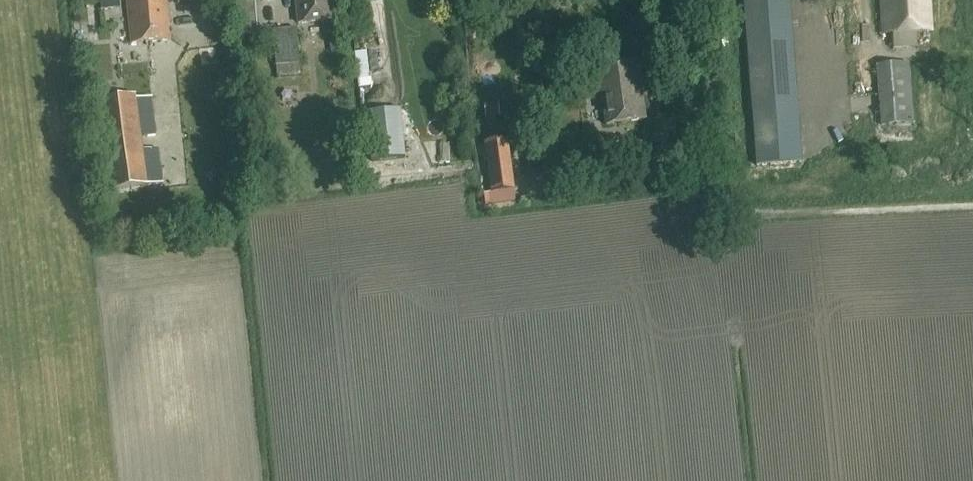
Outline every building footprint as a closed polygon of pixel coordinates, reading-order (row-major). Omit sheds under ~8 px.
[(130,42),(171,38),(167,0),(126,0),(130,42)] [(241,27),(261,26),(259,0),(239,0),(241,27)] [(298,24),(333,21),(330,0),(295,0),(298,24)] [(755,166),(800,163),(788,0),(742,0),(755,166)] [(885,34),(932,31),(929,0),(882,0),(885,34)] [(80,46),(96,41),(89,20),(73,25),(80,46)] [(299,64),(296,28),(273,30),(273,33),(276,66),(299,64)] [(360,93),(374,93),(372,47),(358,48),(360,93)] [(606,126),(645,121),(641,87),(643,87),(640,62),(598,68),(606,126)] [(881,127),(914,123),(909,63),(876,65),(881,127)] [(136,96),(101,100),(112,190),(163,184),(159,150),(143,152),(141,137),(157,135),(152,98),(136,100),(136,96)] [(400,109),(366,112),(371,160),(404,157),(400,109)] [(495,141),(485,143),(488,168),(491,194),(513,192),(509,166),(499,167),(495,141)]
